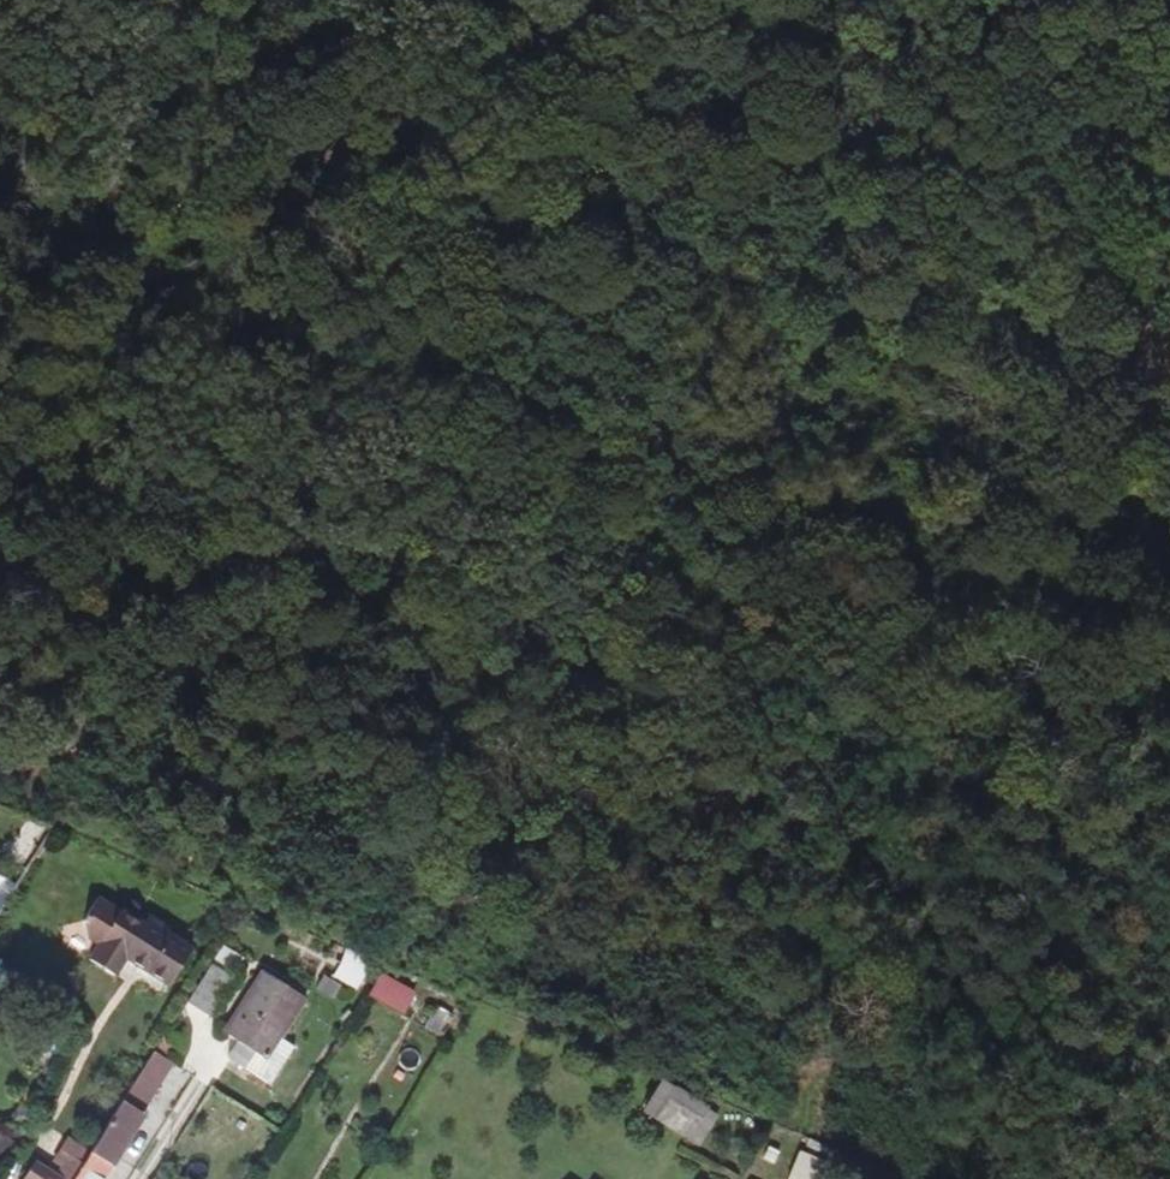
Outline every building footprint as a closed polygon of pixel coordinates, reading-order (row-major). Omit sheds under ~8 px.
[(12,890),(0,882),(0,908),(12,890)] [(116,909),(98,897),(83,922),(86,939),(98,945),(89,960),(114,975),(125,958),(169,984),(191,948),(171,936),(144,919),(141,924),(116,909)] [(119,903),(116,909),(141,924),(144,919),(119,903)] [(222,946),(210,965),(224,973),(228,967),(237,972),(244,960),(222,946)] [(370,963),(347,953),(336,976),(357,989),(370,963)] [(210,965),(187,1003),(209,1016),(233,978),(224,973),(210,965)] [(262,971),(224,1033),(237,1042),(228,1056),(245,1067),(271,1083),(294,1048),(280,1039),(306,999),(262,971)] [(414,993),(381,974),(368,996),(403,1016),(414,993)] [(317,988),(334,998),(340,986),(324,976),(317,988)] [(424,1027),(441,1037),(451,1021),(434,1010),(424,1027)] [(164,1039),(156,1053),(167,1059),(175,1046),(164,1039)] [(156,1053),(155,1052),(143,1071),(160,1082),(172,1063),(167,1059),(156,1053)] [(143,1071),(91,1152),(74,1178),(102,1178),(143,1114),(140,1113),(160,1082),(143,1071)] [(717,1117),(662,1082),(643,1111),(686,1139),(698,1121),(710,1128),(717,1117)] [(710,1128),(698,1121),(686,1139),(699,1147),(710,1128)] [(17,1146),(0,1133),(0,1168),(17,1146)] [(91,1152),(71,1140),(58,1162),(66,1166),(59,1176),(34,1161),(23,1178),(74,1178),(91,1152)] [(779,1151),(769,1147),(764,1159),(773,1163),(779,1151)] [(799,1152),(788,1178),(824,1178),(830,1165),(799,1152)]
